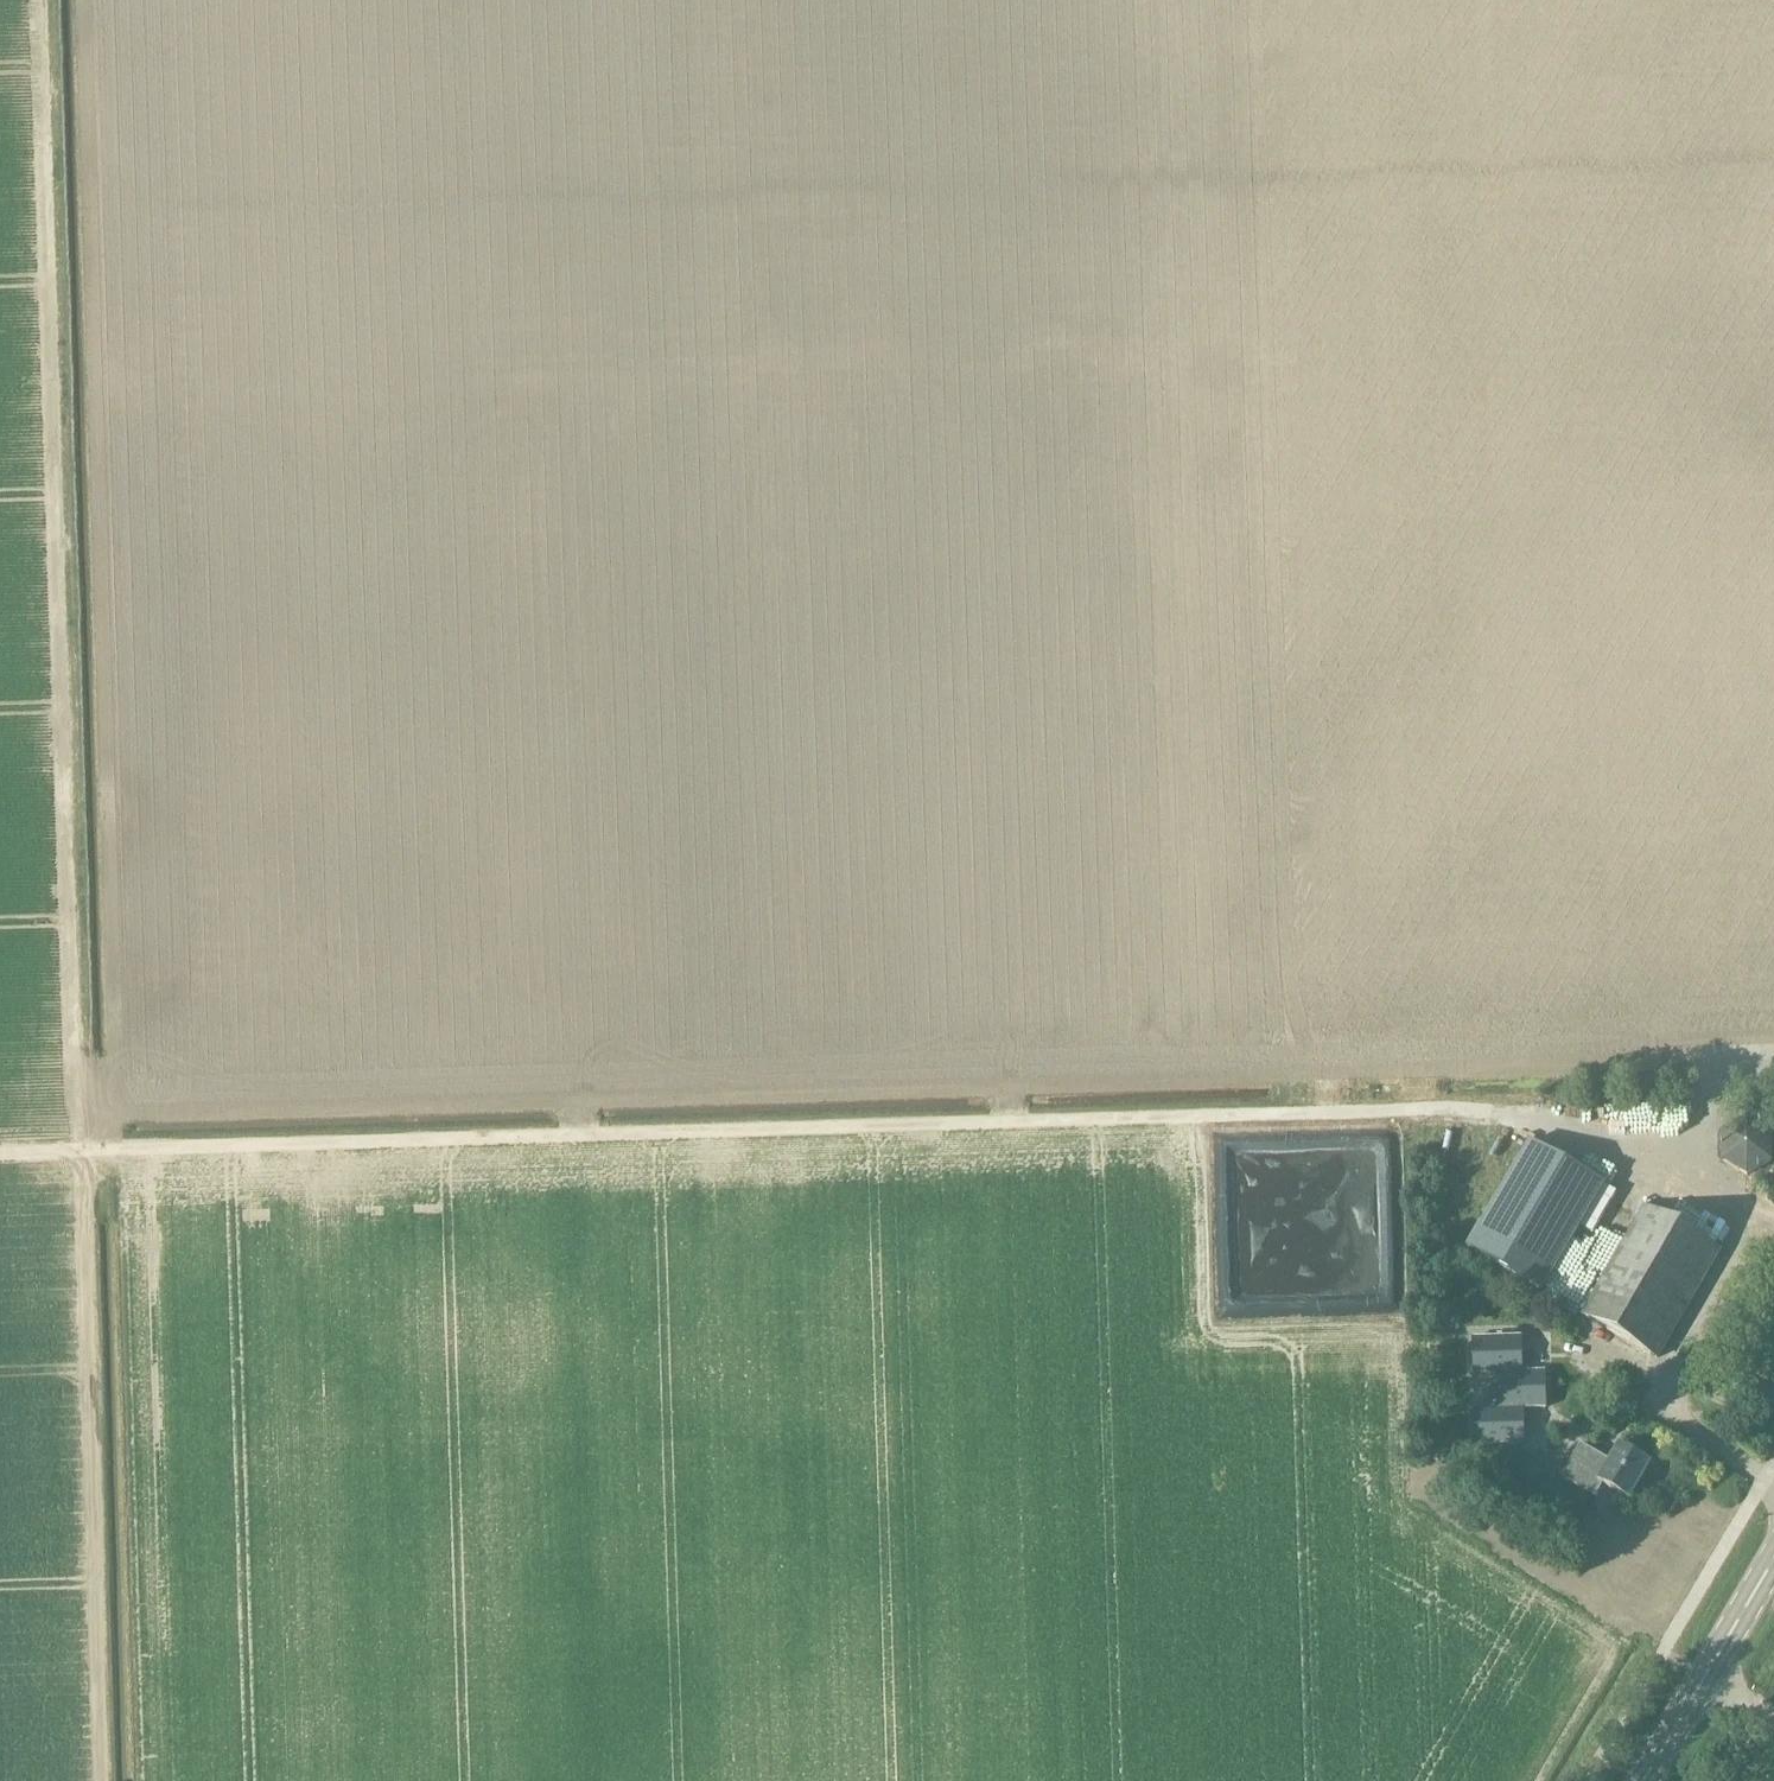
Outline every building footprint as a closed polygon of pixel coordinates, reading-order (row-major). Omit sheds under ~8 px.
[(1772,1160),(1772,1131),(1747,1116),(1721,1130),(1721,1160),(1746,1175),(1772,1160)] [(1542,1292),(1605,1184),(1527,1138),(1465,1246),(1542,1292)] [(1656,1357),(1718,1249),(1644,1206),(1581,1314),(1656,1357)] [(1520,1336),(1470,1338),(1471,1373),(1495,1373),(1496,1407),(1473,1408),(1474,1444),(1524,1443),(1523,1406),(1545,1406),(1544,1371),(1522,1372),(1520,1336)] [(1619,1445),(1610,1461),(1580,1444),(1560,1478),(1595,1498),(1603,1483),(1629,1498),(1650,1463),(1619,1445)]
